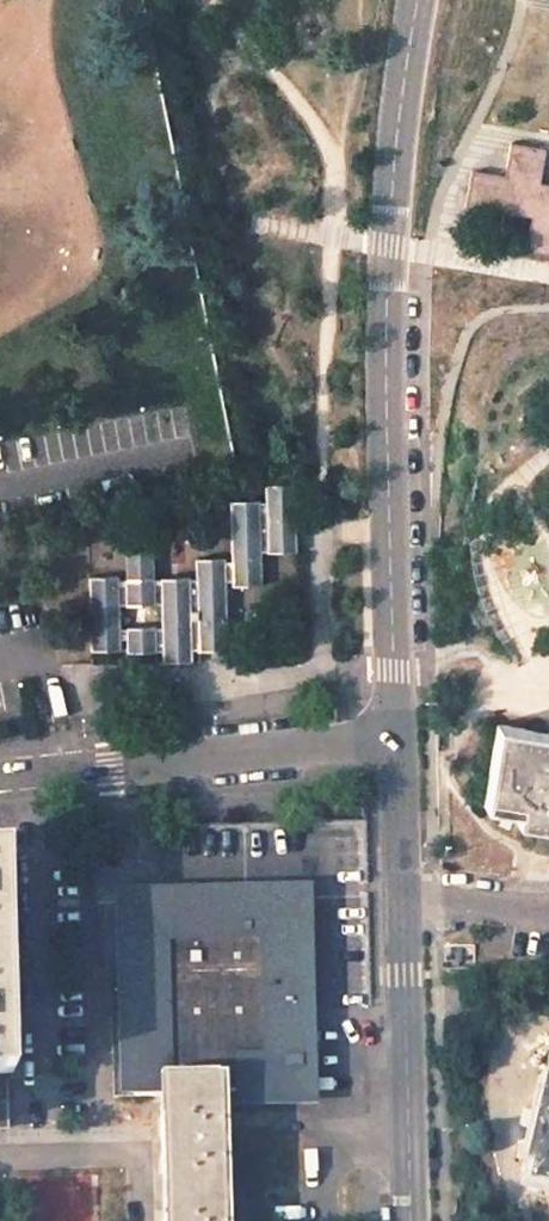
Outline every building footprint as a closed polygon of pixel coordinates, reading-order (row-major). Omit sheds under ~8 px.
[(509,142),(503,175),(468,169),(463,203),(531,214),(526,248),(548,252),(548,182),(538,180),(543,147),(509,142)] [(88,579),(90,653),(119,652),(119,640),(126,640),(126,655),(155,654),(154,652),(162,652),(162,663),(191,662),(191,650),(199,650),(199,653),(228,653),(226,582),(232,581),(233,588),(262,587),(261,552),(268,552),(268,555),(297,554),(295,486),(267,486),(267,504),(260,505),(259,502),(230,502),(232,563),(226,563),(226,561),(197,562),(197,581),(189,581),(161,581),(153,582),(152,544),(123,545),(125,583),(117,583),(117,578),(88,579)] [(498,723),(482,803),(516,808),(515,819),(548,825),(548,732),(498,723)] [(216,1094),(302,1092),(298,901),(245,902),(127,905),(126,865),(91,866),(94,1008),(111,1008),(113,1096),(166,1095),(166,1117),(160,1117),(160,1141),(161,1171),(168,1171),(169,1218),(162,1218),(162,1220),(226,1220),(226,1214),(218,1214),(218,1172),(224,1172),(223,1112),(216,1112),(216,1094)] [(3,1128),(2,1048),(10,1048),(9,1026),(9,1012),(1,1011),(0,993),(0,990),(0,1128),(3,1128)] [(8,992),(0,993),(1,1011),(9,1012),(8,992)] [(530,1174),(548,1179),(548,1091),(530,1174)]
